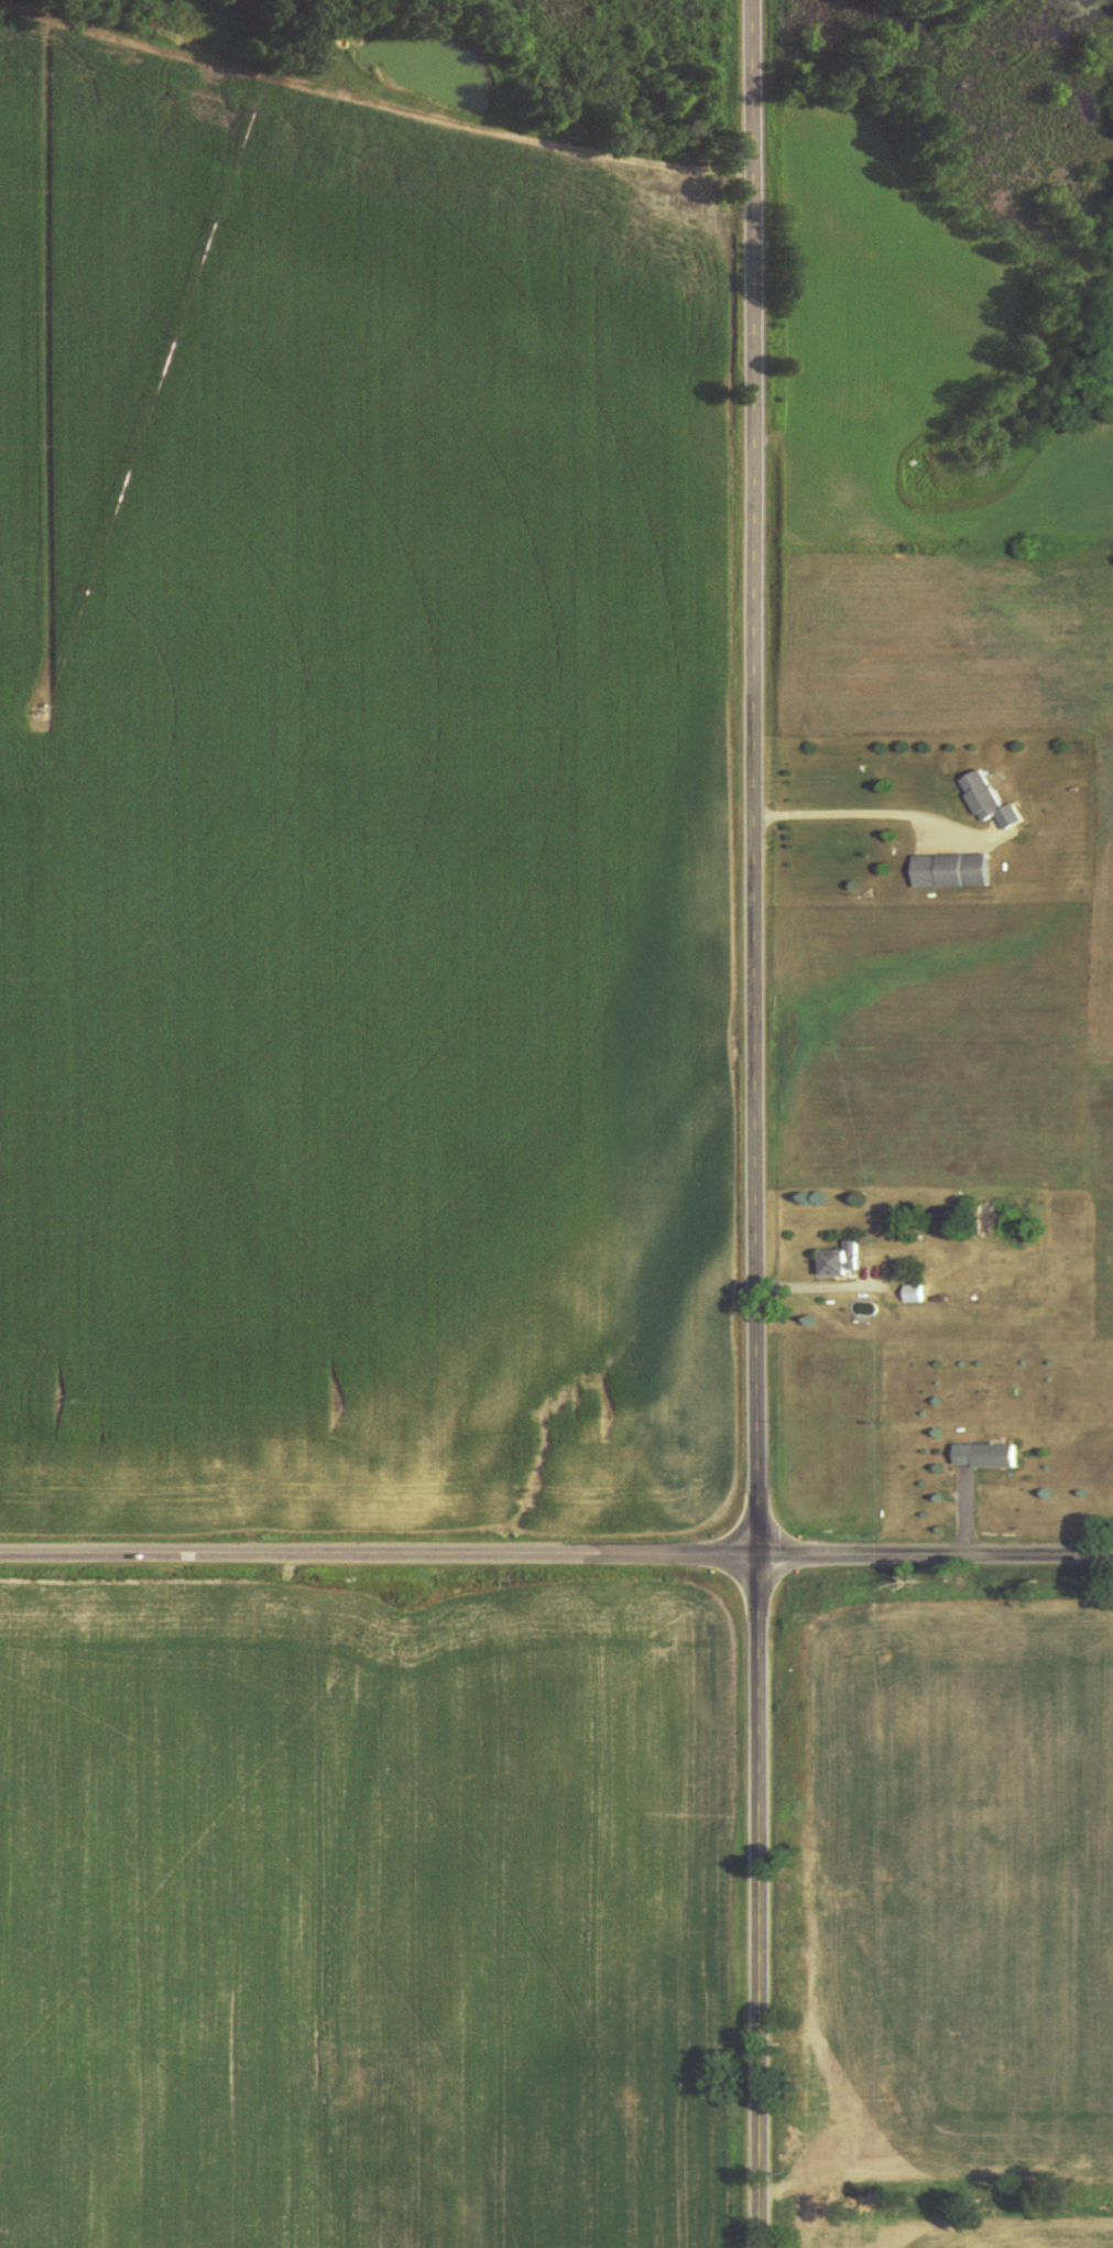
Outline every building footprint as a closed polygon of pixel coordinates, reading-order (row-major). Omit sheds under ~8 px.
[(1001,812),(977,770),(955,782),(978,824),(1001,812)] [(909,888),(985,888),(985,856),(909,856),(909,888)] [(993,1204),(967,1204),(967,1238),(993,1238),(993,1204)] [(841,1254),(813,1254),(813,1278),(855,1278),(855,1244),(841,1244),(841,1254)] [(1013,1446),(950,1446),(950,1468),(1013,1468),(1013,1446)]
